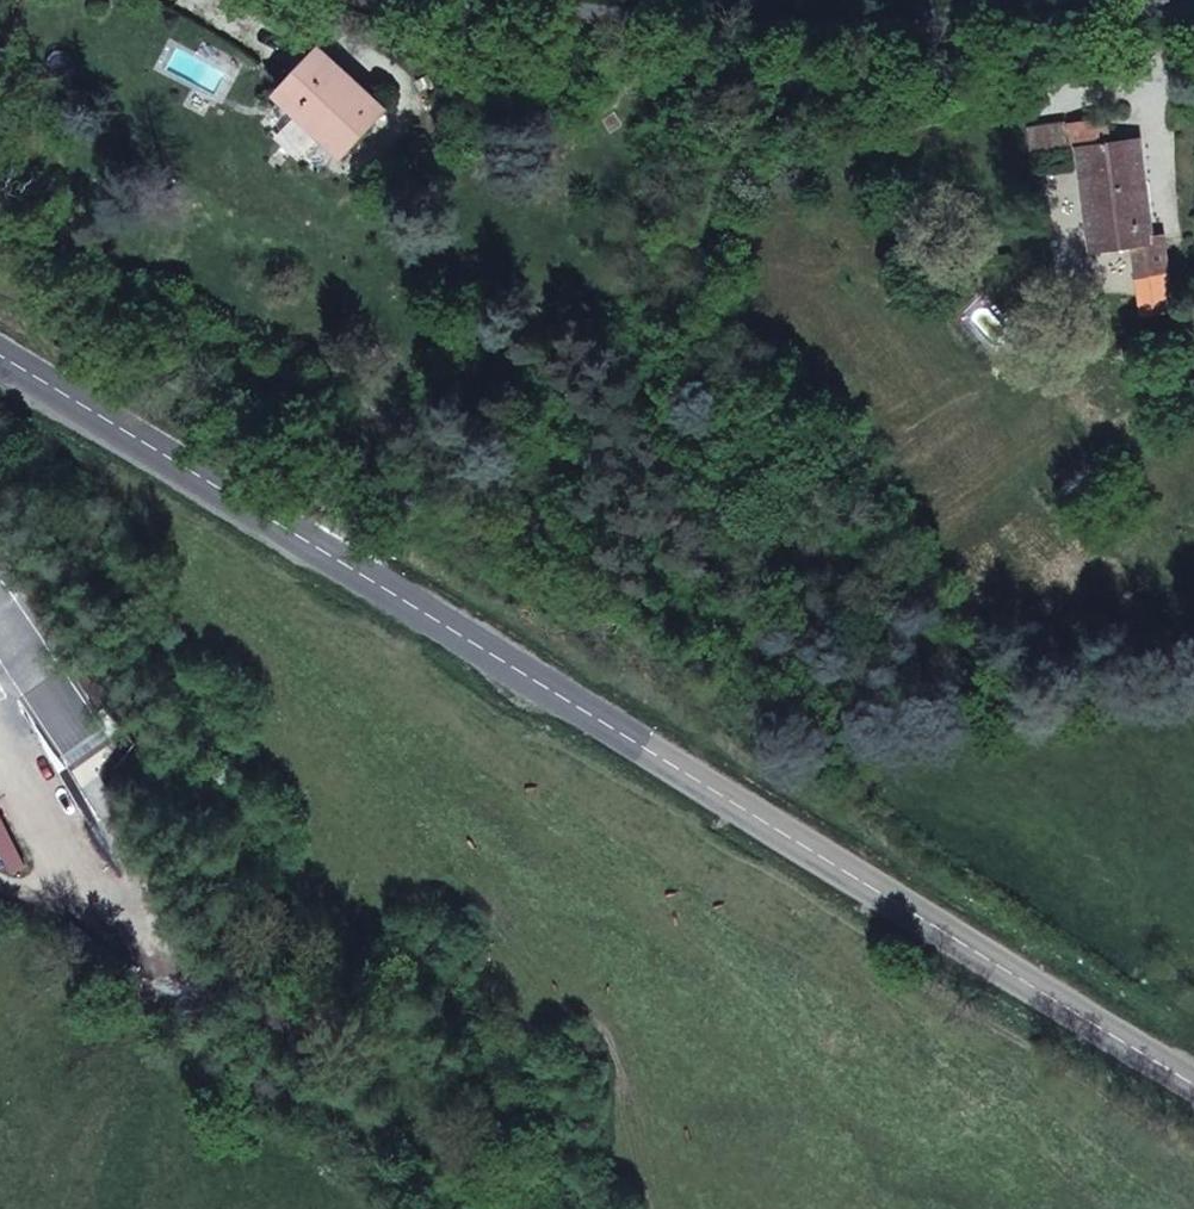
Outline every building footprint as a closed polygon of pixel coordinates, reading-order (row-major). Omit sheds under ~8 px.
[(387,109),(322,47),(279,93),(344,154),(387,109)] [(1138,139),(1109,143),(1106,120),(1105,118),(1070,123),(1074,149),(1079,149),(1092,248),(1134,243),(1139,274),(1167,270),(1162,236),(1157,237),(1151,237),(1138,139)] [(1070,150),(1067,128),(1028,133),(1031,155),(1070,150)]
